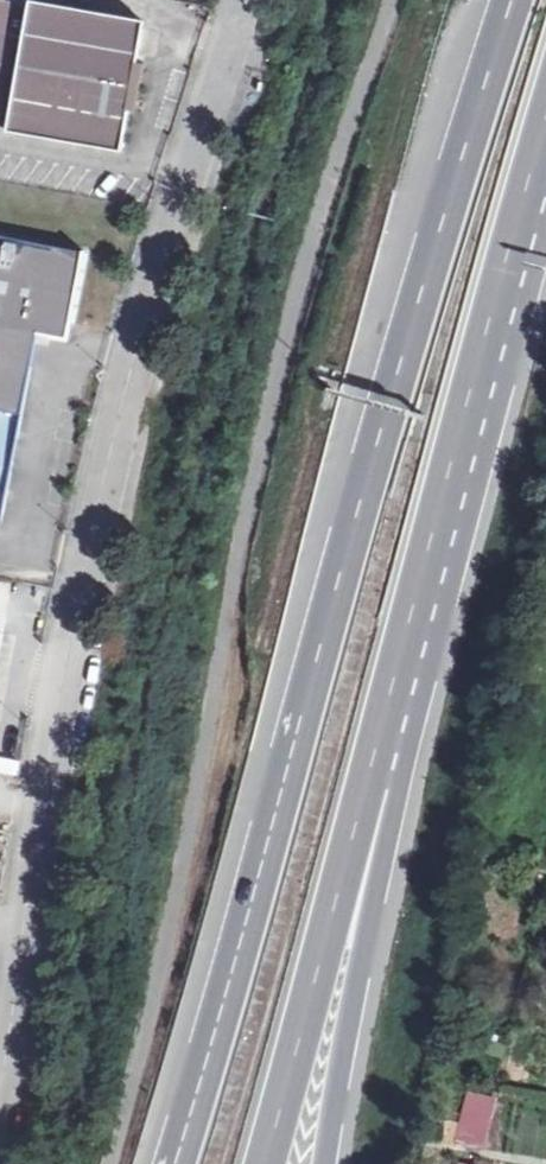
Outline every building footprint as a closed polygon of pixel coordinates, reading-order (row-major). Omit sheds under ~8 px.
[(120,154),(127,111),(138,112),(146,62),(135,60),(139,30),(0,7),(0,135),(120,154)] [(22,393),(34,333),(64,339),(81,251),(0,236),(0,388),(22,393)] [(0,388),(0,507),(22,393),(0,388)]
